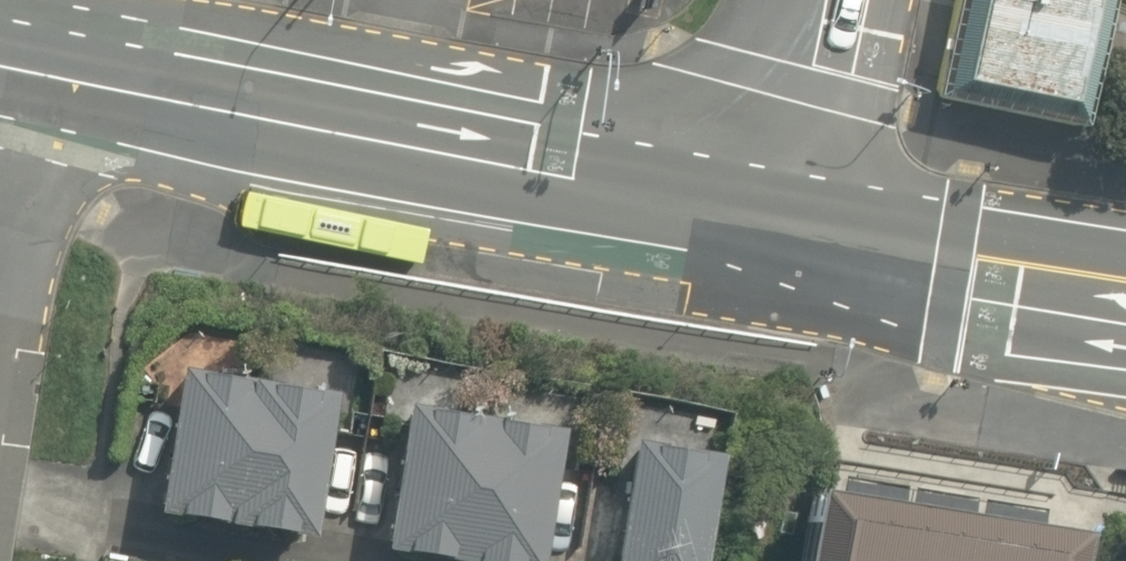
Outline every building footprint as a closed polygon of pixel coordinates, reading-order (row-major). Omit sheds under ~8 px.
[(938,106),(1081,135),(1103,0),(959,0),(938,106)] [(313,392),(160,369),(138,516),(291,539),(313,392)] [(389,406),(370,550),(452,560),(526,560),(544,427),(389,406)] [(610,436),(592,560),(687,560),(703,449),(610,436)] [(1054,525),(805,487),(793,560),(1053,560),(1054,525)]
